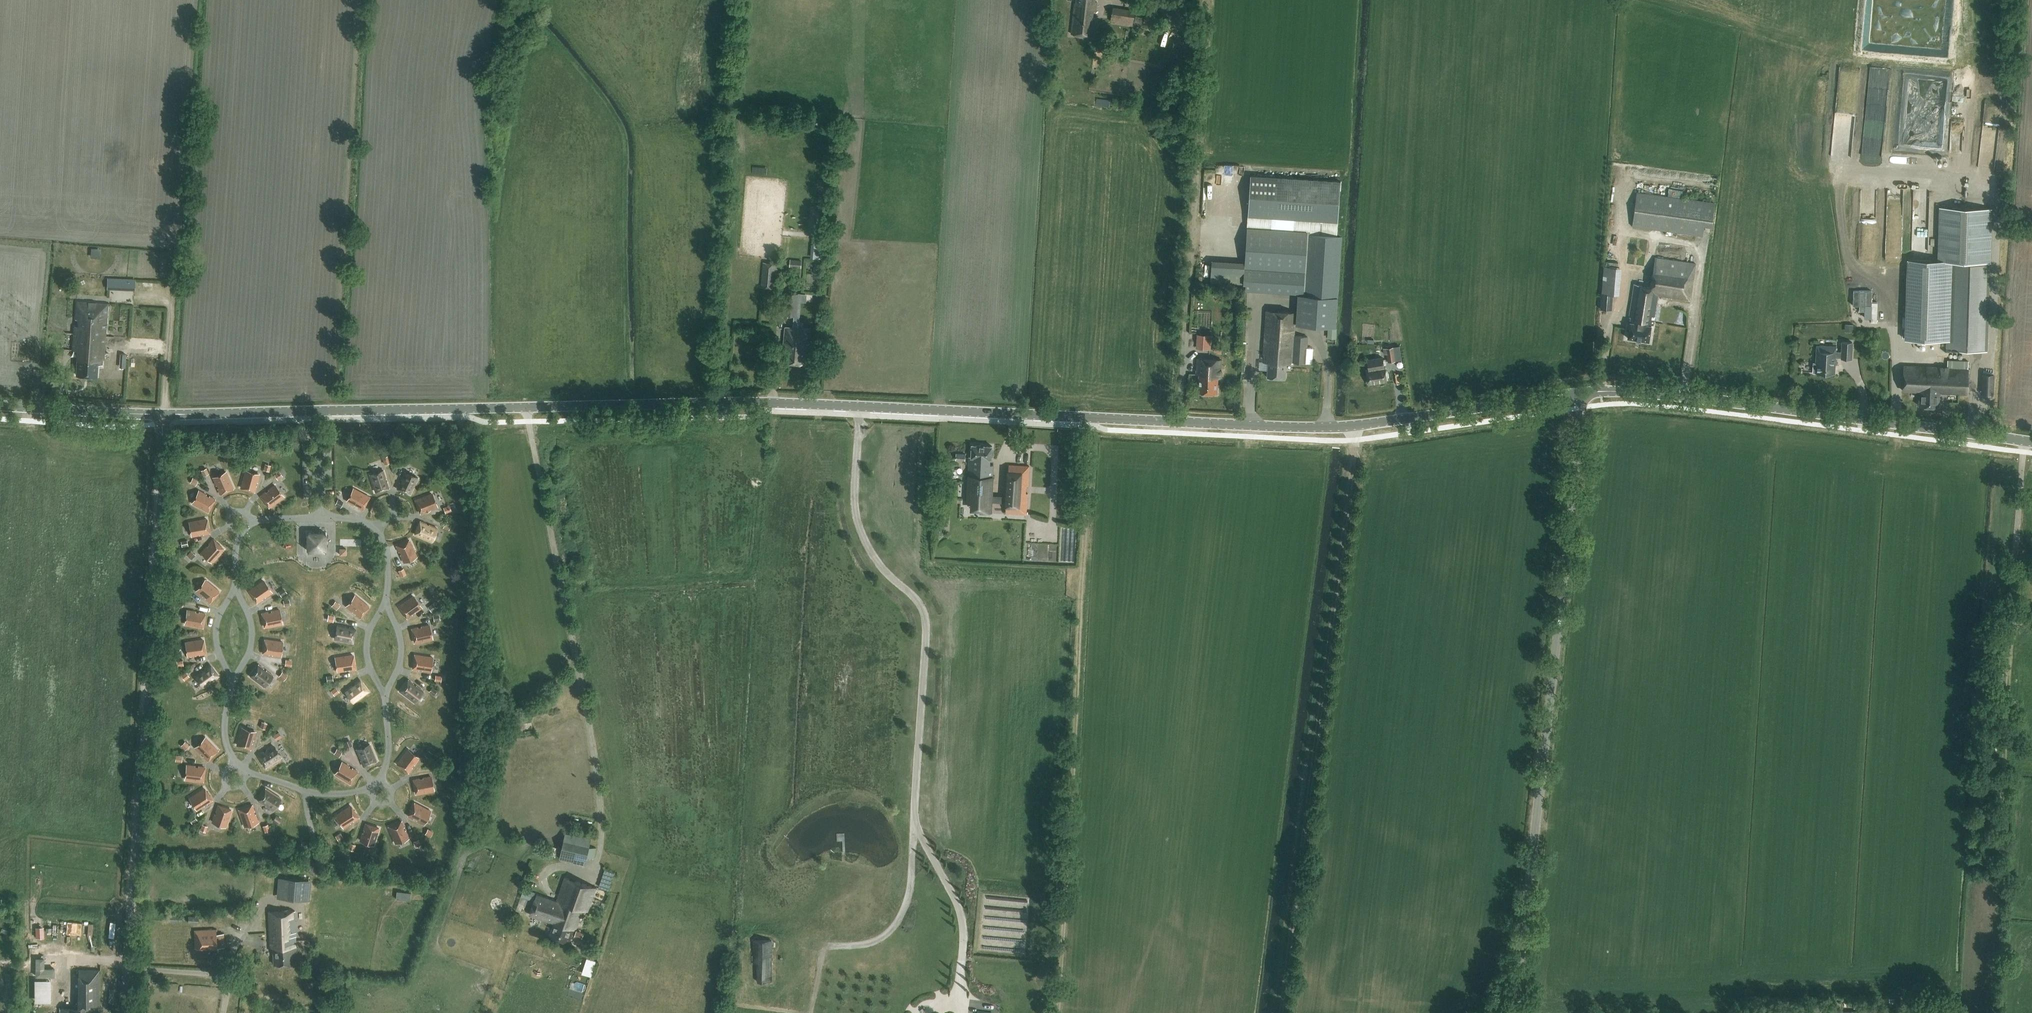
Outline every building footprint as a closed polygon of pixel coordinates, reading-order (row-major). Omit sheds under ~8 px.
[(1094,0),(1077,0),(1076,2),(1075,2),(1070,31),(1091,34),(1093,27),(1091,26),(1093,17),(1091,17),(1092,11),(1094,11),(1095,5),(1093,5),(1094,0)] [(1124,8),(1113,6),(1111,17),(1122,19),(1124,8)] [(1155,13),(1145,12),(1144,24),(1146,25),(1147,23),(1154,24),(1155,13)] [(1196,57),(1197,43),(1184,42),(1183,56),(1196,57)] [(1335,326),(1341,236),(1337,235),(1340,181),(1251,175),(1246,227),(1244,264),(1211,261),(1209,280),(1246,283),(1246,286),(1272,288),(1272,291),(1297,293),(1295,324),(1335,326)] [(1228,192),(1233,194),(1236,184),(1231,183),(1228,192)] [(1711,226),(1714,203),(1636,193),(1632,225),(1703,235),(1704,225),(1711,226)] [(1909,259),(1906,339),(1946,341),(1946,349),(1985,351),(1990,208),(1941,207),(1939,260),(1909,259)] [(1690,300),(1695,263),(1654,257),(1650,287),(1634,284),(1628,318),(1630,319),(1627,337),(1648,341),(1651,325),(1653,325),(1658,295),(1690,300)] [(774,287),(776,270),(776,263),(763,262),(762,269),(760,286),(774,287)] [(1619,295),(1620,267),(1604,266),(1600,309),(1611,310),(1612,295),(1619,295)] [(108,288),(120,288),(120,278),(108,278),(108,288)] [(92,294),(100,294),(100,286),(92,285),(92,294)] [(1870,316),(1876,316),(1876,296),(1870,296),(1871,290),(1853,290),(1852,304),(1858,304),(1858,310),(1864,310),(1864,313),(1870,313),(1870,316)] [(798,327),(801,292),(785,291),(783,314),(793,315),(792,327),(785,326),(783,348),(786,349),(784,360),(804,362),(806,342),(808,342),(810,328),(798,327)] [(103,352),(107,304),(77,301),(76,319),(79,319),(78,326),(74,326),(72,350),(77,350),(75,374),(96,376),(97,364),(102,364),(102,359),(103,359),(103,352)] [(1294,335),(1295,312),(1265,310),(1263,354),(1268,354),(1267,377),(1269,377),(1269,378),(1273,379),(1274,377),(1277,377),(1278,379),(1282,379),(1283,377),(1284,378),(1285,362),(1313,364),(1313,347),(1306,346),(1306,336),(1294,335)] [(1211,349),(1212,334),(1197,333),(1196,348),(1211,349)] [(1851,358),(1852,342),(1842,341),(1841,351),(1835,351),(1836,346),(1817,345),(1816,362),(1813,362),(1813,372),(1834,373),(1835,356),(1841,356),(1841,358),(1851,358)] [(1222,354),(1223,344),(1217,343),(1217,345),(1214,345),(1214,352),(1216,352),(1216,353),(1222,354)] [(1387,360),(1395,359),(1393,347),(1385,348),(1387,360)] [(1384,368),(1383,357),(1367,359),(1368,371),(1366,371),(1368,382),(1386,380),(1385,368),(1384,368)] [(1220,378),(1220,360),(1196,359),(1196,374),(1199,374),(1198,392),(1216,393),(1216,378),(1220,378)] [(1967,393),(1968,361),(1947,360),(1946,367),(1903,366),(1902,390),(1919,390),(1918,406),(1938,407),(1939,392),(1967,393)] [(993,459),(994,446),(972,445),(971,457),(969,457),(967,501),(981,501),(981,511),(991,512),(992,502),(992,495),(994,465),(990,464),(990,459),(993,459)] [(382,457),(384,464),(390,462),(388,455),(382,457)] [(408,459),(402,457),(399,463),(405,466),(408,459)] [(1030,466),(1009,464),(1007,496),(992,495),(992,502),(1006,502),(1005,513),(1026,514),(1028,493),(1026,492),(1026,486),(1028,486),(1030,466)] [(209,473),(207,468),(201,470),(203,476),(209,473)] [(257,482),(260,475),(245,471),(241,487),(255,491),(257,485),(255,485),(256,482),(257,482)] [(278,480),(283,476),(279,471),(274,475),(278,480)] [(386,482),(385,479),(386,478),(384,471),(370,475),(375,491),(389,487),(387,481),(386,482)] [(233,488),(227,472),(213,478),(216,485),(218,485),(219,488),(218,488),(220,494),(233,488)] [(410,493),(418,478),(404,472),(401,479),(403,480),(401,483),(400,482),(397,487),(410,493)] [(195,486),(198,480),(193,477),(190,483),(195,486)] [(283,497),(275,485),(268,490),(269,491),(267,493),(266,492),(261,495),(270,507),(283,497)] [(362,509),(369,496),(354,488),(347,501),(354,505),(355,503),(358,505),(357,506),(362,509)] [(209,497),(206,496),(207,494),(200,491),(193,504),(208,511),(215,498),(209,496),(209,497)] [(430,510),(437,507),(432,493),(416,499),(421,513),(426,511),(426,509),(429,508),(430,510)] [(343,502),(337,499),(335,504),(341,507),(343,502)] [(445,513),(452,511),(449,505),(443,507),(445,513)] [(209,533),(207,519),(190,522),(192,536),(200,535),(200,533),(203,533),(204,534),(209,533)] [(429,526),(426,525),(426,523),(421,521),(415,535),(431,541),(437,527),(429,524),(429,526)] [(308,551),(326,550),(325,532),(307,532),(308,551)] [(224,549),(213,539),(209,544),(210,545),(208,547),(207,546),(201,552),(212,562),(224,549)] [(417,556),(410,540),(396,546),(399,551),(400,551),(402,554),(400,554),(404,562),(417,556)] [(192,559),(196,555),(191,551),(187,555),(192,559)] [(404,568),(398,571),(401,577),(406,574),(404,568)] [(210,602),(219,591),(206,580),(197,591),(203,596),(204,595),(206,597),(205,598),(210,602)] [(265,597),(272,592),(263,580),(250,590),(258,602),(263,599),(262,598),(264,596),(265,597)] [(190,590),(185,586),(182,590),(186,594),(190,590)] [(287,593),(284,588),(278,591),(281,596),(287,593)] [(360,617),(369,606),(356,595),(347,607),(353,612),(354,610),(356,612),(355,614),(360,617)] [(415,612),(422,608),(413,596),(399,606),(408,618),(412,614),(412,613),(414,611),(415,612)] [(336,610),(340,605),(336,601),(331,606),(336,610)] [(436,608),(433,603),(428,607),(431,611),(436,608)] [(282,624),(279,609),(271,611),(272,613),(268,613),(268,612),(262,613),(265,627),(282,624)] [(199,613),(196,613),(196,611),(188,610),(185,624),(202,627),(205,613),(199,612),(199,613)] [(349,629),(346,628),(346,626),(338,625),(335,639),(352,643),(355,628),(349,627),(349,629)] [(432,639),(429,625),(421,626),(422,628),(418,629),(418,627),(412,628),(415,642),(432,639)] [(205,654),(203,639),(186,642),(188,656),(196,655),(196,653),(199,653),(199,655),(205,654)] [(280,656),(282,641),(266,639),(264,654),(269,654),(270,653),(273,653),(273,655),(280,656)] [(355,669),(353,654),(336,657),(338,672),(346,670),(346,669),(349,668),(349,670),(355,669)] [(430,671),(432,657),(416,654),(413,669),(419,670),(419,668),(423,668),(422,670),(430,671)] [(266,671),(263,669),(264,668),(259,664),(250,676),(264,686),(273,675),(267,670),(266,671)] [(218,676),(210,665),(205,668),(206,669),(203,671),(202,670),(196,675),(205,687),(218,676)] [(284,680),(288,675),(282,671),(278,676),(284,680)] [(189,677),(186,672),(181,675),(185,681),(189,677)] [(368,692),(360,680),(355,684),(356,685),(353,687),(352,685),(346,690),(355,702),(368,692)] [(415,687),(413,685),(414,683),(409,680),(400,692),(414,702),(423,690),(416,685),(415,687)] [(336,687),(331,691),(335,696),(340,691),(336,687)] [(437,691),(432,687),(429,691),(434,696),(437,691)] [(254,740),(256,732),(242,728),(237,744),(251,748),(253,743),(251,742),(252,739),(254,740)] [(282,736),(279,732),(273,735),(276,740),(282,736)] [(207,760),(218,750),(206,738),(195,748),(201,753),(202,752),(204,755),(203,756),(207,760)] [(353,746),(350,739),(344,742),(346,748),(353,746)] [(185,750),(190,745),(185,741),(181,746),(185,750)] [(377,760),(370,744),(357,750),(360,757),(361,756),(363,760),(361,760),(363,766),(377,760)] [(281,757),(273,745),(266,749),(267,751),(264,753),(264,751),(259,754),(267,767),(281,757)] [(342,751),(337,748),(334,754),(339,757),(342,751)] [(415,765),(419,758),(408,749),(397,763),(409,772),(413,767),(411,766),(413,764),(415,765)] [(430,759),(433,754),(428,750),(425,755),(430,759)] [(352,769),(349,767),(350,766),(343,762),(335,774),(350,783),(357,771),(352,768),(352,769)] [(198,768),(195,767),(195,766),(187,765),(186,779),(203,781),(204,767),(198,766),(198,768)] [(433,791),(431,776),(423,778),(423,779),(420,780),(420,778),(414,779),(417,794),(433,791)] [(207,804),(212,801),(204,788),(190,797),(198,810),(204,805),(204,804),(206,802),(207,804)] [(273,810),(281,798),(266,788),(258,801),(263,804),(264,803),(267,804),(266,806),(273,810)] [(424,823),(431,810),(415,803),(409,816),(414,819),(415,817),(418,819),(417,820),(424,823)] [(226,826),(232,810),(218,805),(216,811),(217,811),(216,814),(215,814),(212,821),(226,826)] [(254,814),(253,811),(255,811),(253,805),(239,810),(245,826),(258,821),(256,814),(254,814)] [(354,821),(358,818),(350,806),(336,815),(344,827),(351,823),(350,821),(353,820),(354,821)] [(198,820),(194,815),(189,819),(192,824),(198,820)] [(277,815),(273,821),(278,824),(282,818),(277,815)] [(404,830),(403,827),(404,827),(402,821),(389,827),(395,843),(409,837),(406,830),(404,830)] [(374,845),(379,828),(365,824),(363,829),(365,830),(364,833),(362,832),(360,840),(374,845)] [(433,831),(428,828),(425,834),(430,837),(433,831)] [(338,841),(344,838),(340,833),(335,836),(338,841)] [(566,835),(561,859),(587,865),(589,856),(594,857),(597,842),(566,835)] [(413,842),(415,848),(421,845),(419,839),(413,842)] [(615,874),(605,870),(599,889),(609,892),(615,874)] [(278,897),(310,899),(310,880),(279,877),(278,897)] [(573,903),(581,882),(565,877),(556,901),(537,894),(529,914),(553,922),(555,923),(557,917),(558,917),(560,914),(566,917),(571,902),(573,903)] [(553,922),(549,935),(568,942),(573,927),(575,928),(582,908),(587,910),(595,887),(581,882),(573,903),(571,902),(566,917),(560,914),(558,917),(557,917),(555,923),(553,922)] [(410,900),(411,892),(396,891),(396,898),(410,900)] [(296,961),(294,910),(268,911),(270,947),(272,947),(272,964),(292,963),(292,961),(296,961)] [(88,933),(99,933),(99,924),(88,924),(88,933)] [(44,928),(36,928),(36,938),(44,938),(44,928)] [(216,933),(215,929),(194,930),(194,948),(224,947),(223,933),(216,933)] [(581,939),(584,932),(576,930),(574,936),(581,939)] [(757,981),(772,981),(772,939),(753,940),(753,963),(756,963),(757,981)] [(99,970),(78,969),(78,1008),(60,1008),(60,1012),(86,1012),(86,1008),(99,1008),(99,970)] [(111,991),(115,976),(109,974),(105,990),(111,991)] [(319,991),(318,981),(308,981),(309,991),(319,991)] [(1041,1004),(1031,1002),(1028,1012),(1039,1012),(1041,1004)]
